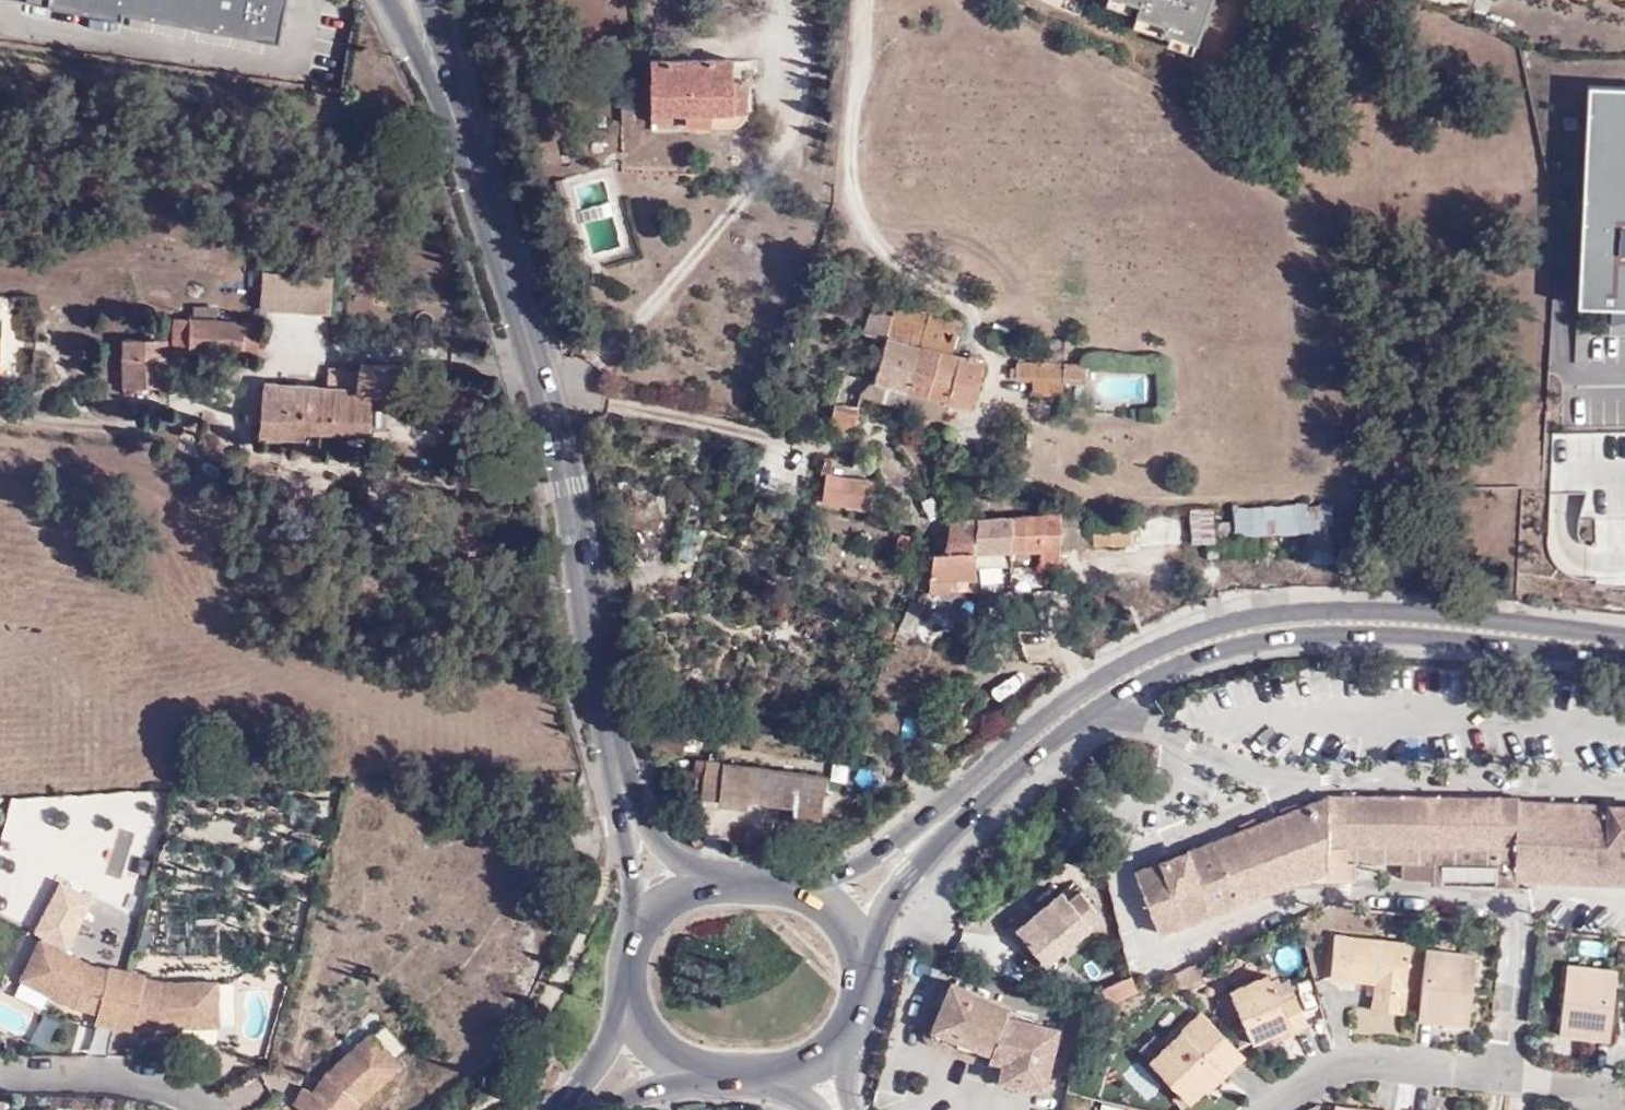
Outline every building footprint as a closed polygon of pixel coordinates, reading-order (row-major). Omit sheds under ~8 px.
[(281,39),(288,0),(38,0),(123,16),(124,10),(281,39)] [(1127,2),(1156,11),(1154,19),(1186,30),(1196,0),(1128,0),(1127,2)] [(1156,11),(1127,2),(1123,15),(1152,24),(1154,19),(1156,11)] [(724,113),(725,81),(725,60),(646,60),(644,111),(677,113),(706,113),(724,113)] [(741,81),(725,81),(724,113),(741,112),(741,81)] [(1592,86),(1579,318),(1624,317),(1624,87),(1592,86)] [(677,113),(644,111),(645,120),(679,121),(677,113)] [(678,126),(706,126),(706,113),(677,113),(679,121),(678,126)] [(725,126),(724,113),(706,113),(706,126),(725,126)] [(334,271),(264,266),(262,305),(331,310),(334,271)] [(584,270),(572,273),(576,289),(589,285),(584,270)] [(925,326),(928,313),(897,304),(894,318),(925,326)] [(907,411),(925,326),(894,318),(874,311),(867,332),(889,339),(877,385),(863,395),(838,391),(832,436),(849,439),(850,430),(858,428),(863,399),(907,411)] [(961,321),(928,313),(925,326),(907,411),(946,422),(951,406),(972,411),(987,366),(954,356),(961,321)] [(252,327),(202,315),(203,318),(172,319),(172,350),(253,345),(252,327)] [(251,315),(202,315),(252,327),(251,315)] [(166,388),(166,330),(146,332),(145,342),(123,341),(125,390),(166,388)] [(1066,384),(1066,364),(1019,362),(1018,381),(1032,382),(1034,397),(1065,396),(1066,384)] [(1081,384),(1080,365),(1066,364),(1066,384),(1081,384)] [(364,394),(388,397),(390,368),(359,365),(357,376),(328,373),(327,390),(261,385),(255,438),(294,441),(296,432),(359,438),(364,394)] [(1091,366),(1080,365),(1081,384),(1091,385),(1091,366)] [(1563,455),(1560,529),(1624,532),(1624,457),(1563,455)] [(847,502),(850,477),(827,472),(823,497),(847,502)] [(876,482),(850,477),(847,502),(872,506),(876,482)] [(1225,539),(1258,539),(1298,539),(1299,567),(1328,567),(1326,511),(1223,515),(1223,527),(1205,529),(1204,516),(1187,517),(1187,551),(1207,549),(1206,559),(1226,557),(1225,539)] [(1093,547),(1128,548),(1130,512),(1094,513),(1093,547)] [(1058,547),(1093,547),(1094,513),(1059,515),(1058,547)] [(1006,516),(1007,567),(1058,564),(1058,547),(1059,515),(1006,516)] [(933,535),(931,551),(928,577),(950,576),(949,583),(978,581),(980,568),(1006,568),(1007,567),(1006,516),(1003,517),(945,519),(944,535),(933,535)] [(1179,538),(1152,539),(1152,552),(1180,550),(1179,538)] [(1258,555),(1258,539),(1225,539),(1226,557),(1258,555)] [(687,724),(651,720),(651,740),(685,743),(687,724)] [(822,774),(708,760),(704,793),(723,792),(725,798),(746,800),(747,794),(795,800),(795,807),(819,809),(822,774)] [(668,781),(685,779),(680,770),(664,770),(668,781)] [(1402,860),(1411,791),(1335,788),(1137,864),(1162,928),(1303,875),(1357,878),(1357,858),(1402,860)] [(1503,796),(1411,791),(1402,860),(1434,861),(1433,883),(1516,887),(1516,877),(1518,844),(1502,844),(1503,796)] [(1518,844),(1520,800),(1520,796),(1503,796),(1502,844),(1518,844)] [(1516,877),(1624,881),(1624,803),(1520,800),(1518,844),(1516,877)] [(692,841),(700,839),(706,838),(702,826),(688,831),(692,841)] [(1083,893),(1072,900),(1094,928),(1103,921),(1083,893)] [(1094,928),(1072,900),(1067,894),(1023,927),(1048,961),(1094,928)] [(10,969),(22,976),(43,936),(31,930),(10,969)] [(1414,944),(1340,934),(1335,976),(1380,981),(1378,1011),(1407,1014),(1414,944)] [(115,1024),(127,966),(111,963),(109,967),(93,962),(43,936),(22,976),(75,1003),(99,1009),(97,1019),(115,1024)] [(1481,955),(1432,949),(1424,1013),(1437,1015),(1437,1019),(1473,1022),(1481,955)] [(1233,990),(1261,978),(1252,960),(1225,973),(1233,990)] [(1624,981),(1624,969),(1572,963),(1565,1034),(1590,1036),(1591,1031),(1617,1034),(1624,981)] [(127,966),(115,1024),(133,1028),(135,1018),(159,1024),(205,1023),(221,1022),(221,987),(221,978),(164,978),(146,974),(147,971),(127,966)] [(1271,974),(1261,978),(1233,990),(1256,1040),(1291,1025),(1294,1029),(1309,1022),(1295,992),(1282,998),(1271,974)] [(1140,991),(1136,977),(1105,992),(1110,1004),(1140,991)] [(950,984),(930,1024),(973,1046),(972,1049),(1002,1061),(998,1072),(1039,1083),(1044,1061),(1051,1063),(1053,1064),(1060,1029),(1014,1017),(1015,1011),(971,989),(969,993),(950,984)] [(221,987),(221,1022),(205,1023),(204,1039),(236,1039),(235,987),(221,987)] [(349,1051),(373,1029),(390,1048),(402,1037),(374,1007),(338,1038),(349,1051)] [(1245,1056),(1203,1011),(1153,1056),(1188,1098),(1221,1069),(1225,1073),(1245,1056)] [(973,1046),(930,1024),(924,1037),(968,1058),(972,1049),(973,1046)] [(327,1070),(314,1089),(306,1083),(295,1099),(311,1109),(354,1109),(362,1099),(403,1062),(390,1048),(373,1029),(349,1051),(327,1070)] [(1134,1061),(1123,1074),(1149,1097),(1160,1084),(1134,1061)]
